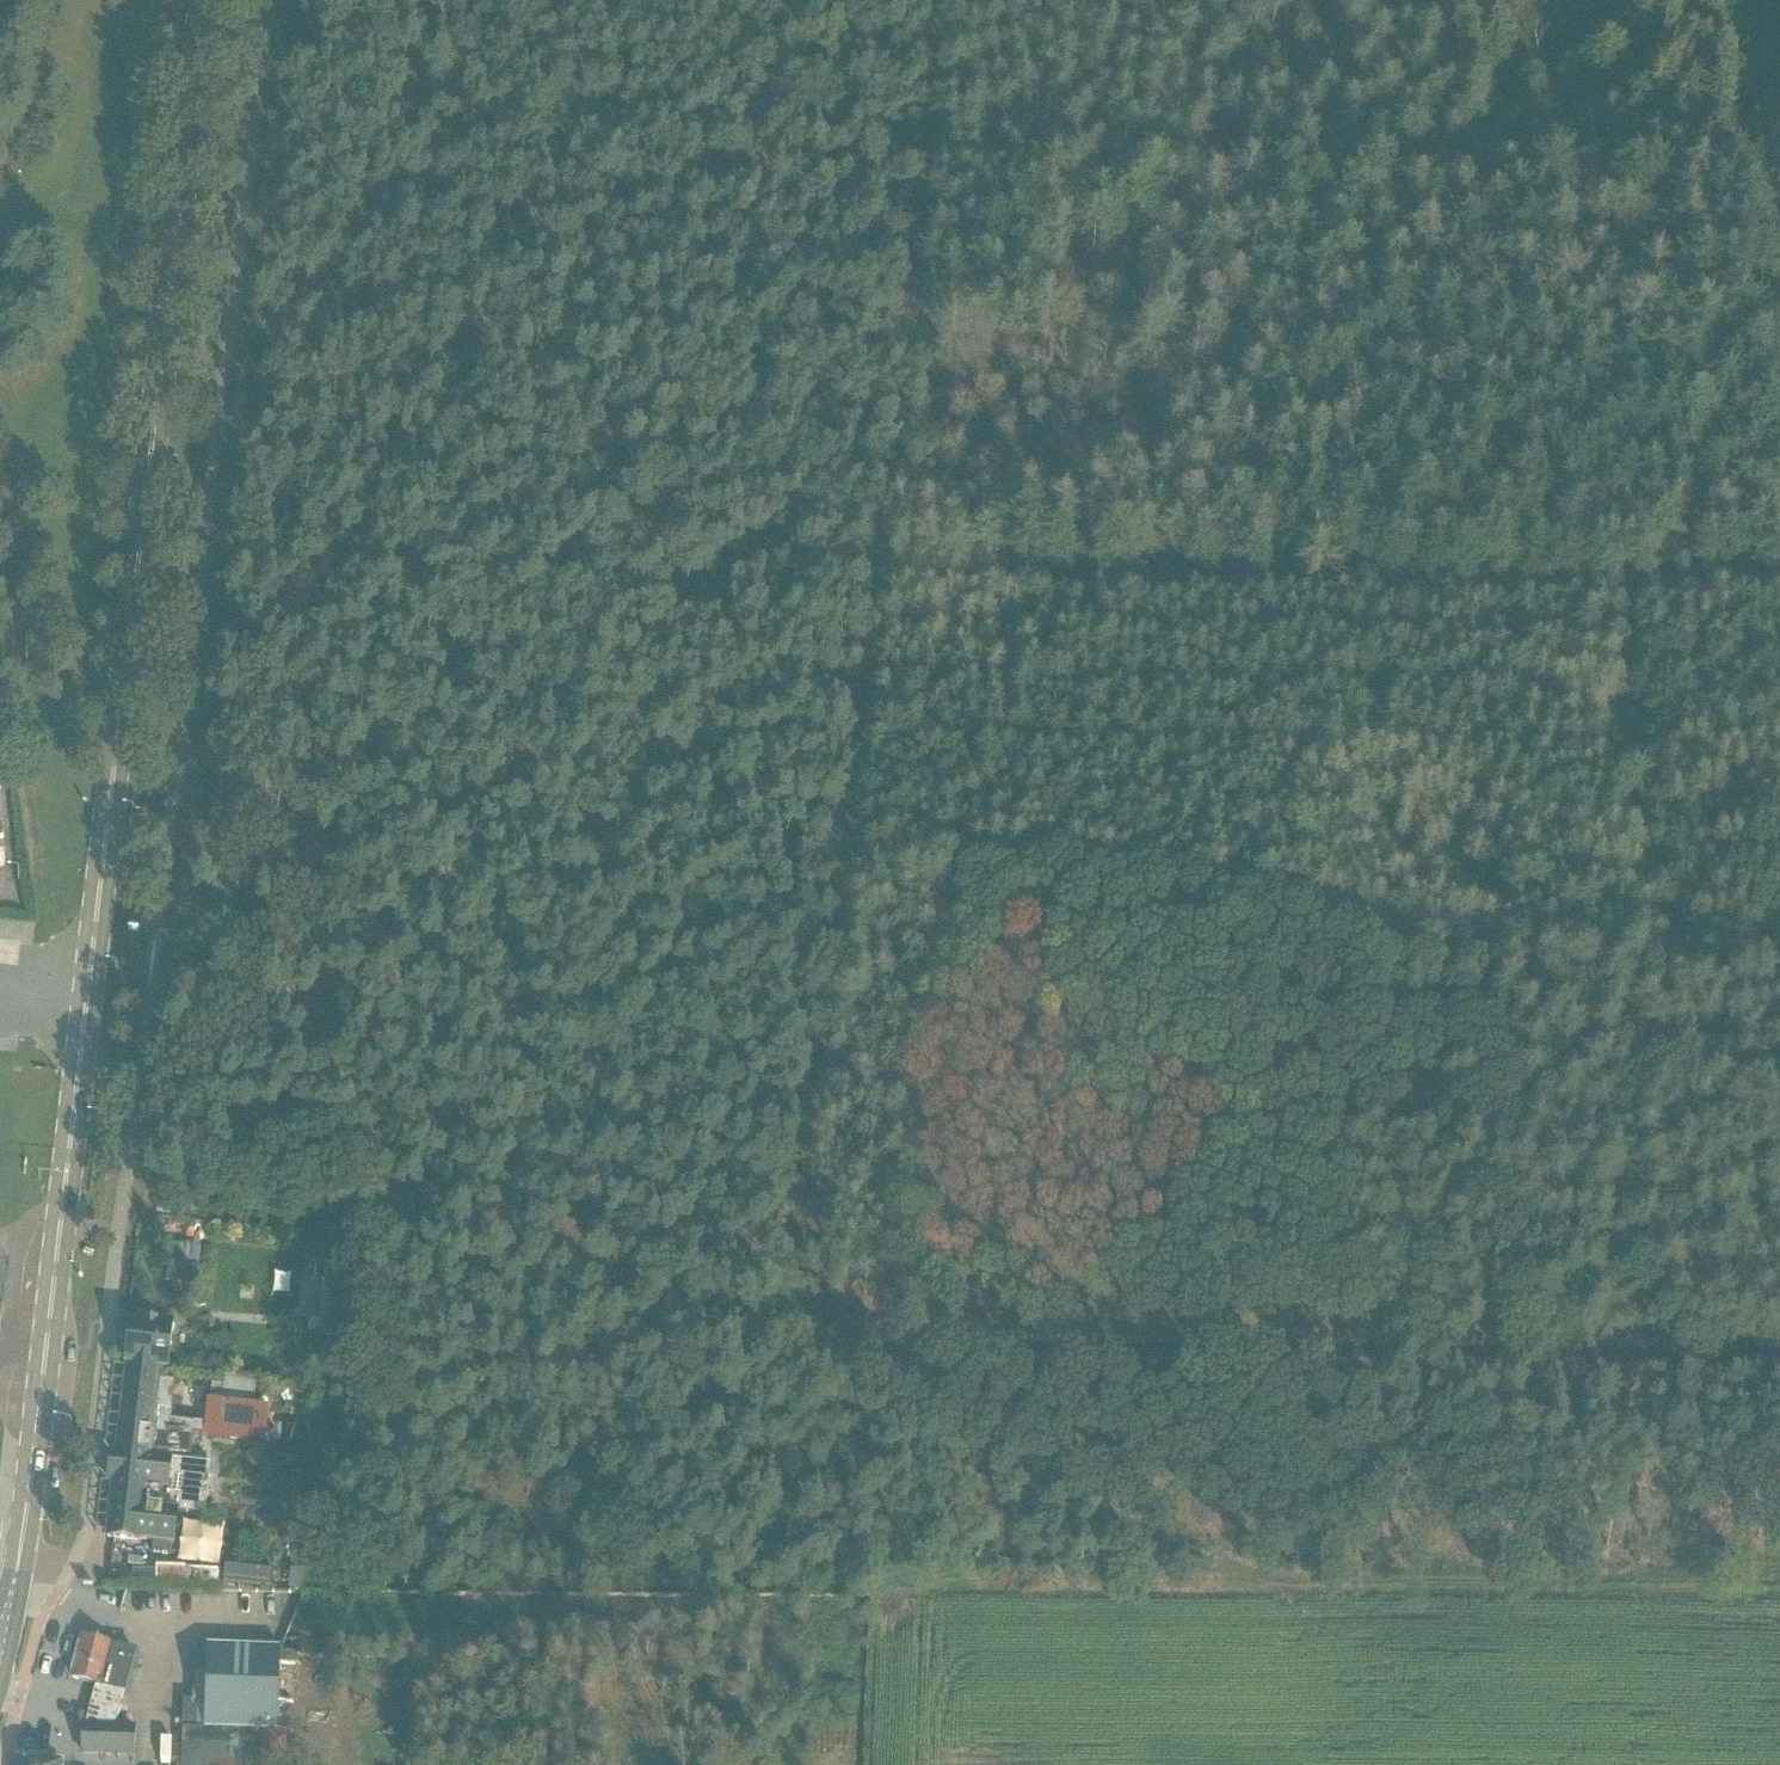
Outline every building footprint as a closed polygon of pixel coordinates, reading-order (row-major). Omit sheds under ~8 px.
[(169,1214),(171,1201),(158,1200),(156,1213),(169,1214)] [(184,1259),(170,1258),(167,1284),(196,1287),(198,1270),(183,1268),(184,1259)] [(316,1263),(315,1280),(339,1282),(342,1265),(316,1263)] [(131,1319),(124,1386),(157,1390),(160,1370),(167,1370),(172,1324),(131,1319)] [(255,1404),(256,1378),(218,1376),(217,1403),(255,1404)] [(124,1386),(116,1454),(150,1457),(157,1390),(124,1386)] [(269,1412),(210,1405),(207,1435),(266,1442),(269,1412)] [(208,1517),(213,1466),(112,1455),(109,1481),(115,1481),(109,1537),(173,1544),(177,1514),(208,1517)] [(186,1583),(187,1570),(157,1570),(157,1583),(186,1583)] [(190,1586),(218,1586),(218,1573),(190,1573),(190,1586)] [(222,1573),(221,1587),(241,1588),(241,1573),(222,1573)] [(411,1620),(425,1620),(425,1603),(411,1603),(411,1620)] [(123,1693),(125,1693),(136,1654),(82,1639),(72,1679),(97,1686),(123,1693)] [(277,1733),(279,1650),(197,1648),(197,1674),(194,1674),(193,1701),(183,1701),(182,1742),(206,1743),(206,1751),(250,1752),(254,1732),(277,1733)] [(115,1728),(123,1693),(97,1686),(86,1728),(115,1728)] [(333,1724),(334,1712),(308,1710),(307,1722),(333,1724)] [(134,1729),(115,1728),(86,1728),(83,1728),(83,1754),(134,1755),(134,1729)] [(288,1733),(277,1733),(254,1732),(250,1752),(247,1764),(287,1764),(288,1733)]
